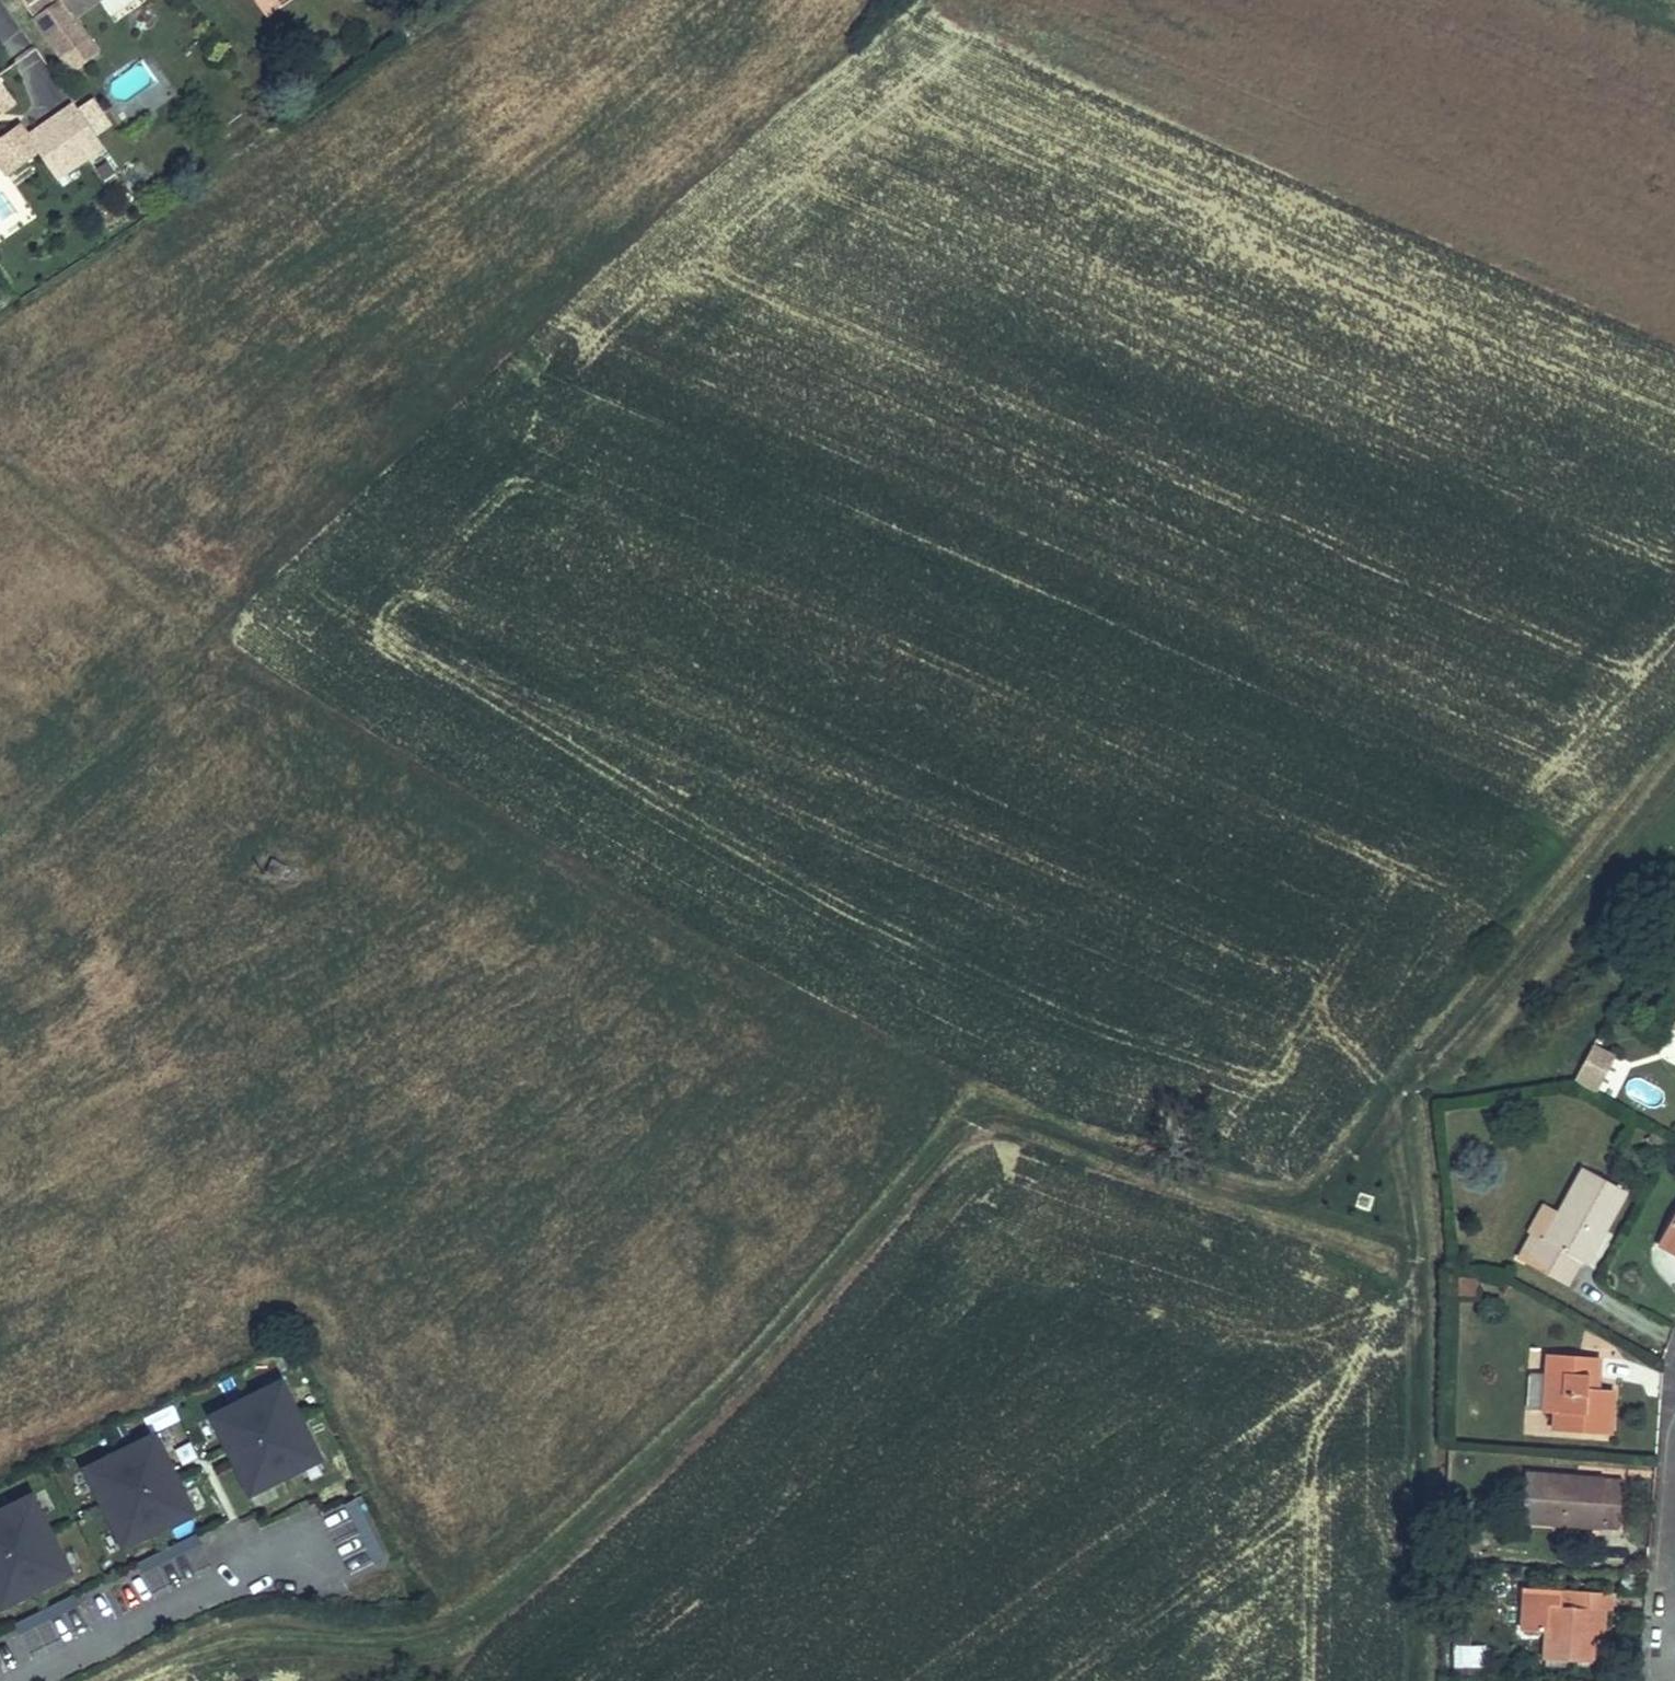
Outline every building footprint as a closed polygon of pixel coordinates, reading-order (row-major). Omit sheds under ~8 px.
[(72,72),(99,54),(73,18),(99,0),(21,0),(72,72)] [(15,102),(0,81),(0,112),(15,102)] [(77,108),(96,136),(111,126),(92,98),(77,108)] [(102,145),(96,136),(77,108),(75,105),(29,137),(20,124),(0,138),(0,164),(7,175),(38,153),(56,177),(102,145)] [(1674,913),(1674,895),(1673,893),(1665,908),(1674,913)] [(1578,1072),(1599,1083),(1611,1058),(1591,1048),(1578,1072)] [(1573,1082),(1593,1093),(1599,1083),(1578,1072),(1573,1082)] [(1646,1141),(1666,1153),(1671,1143),(1651,1132),(1646,1141)] [(1585,1264),(1625,1192),(1584,1169),(1559,1213),(1543,1242),(1539,1239),(1536,1245),(1530,1242),(1521,1259),(1526,1262),(1525,1263),(1567,1285),(1580,1261),(1585,1264)] [(1539,1239),(1543,1242),(1559,1213),(1543,1205),(1529,1231),(1538,1236),(1536,1238),(1539,1239)] [(1674,1253),(1674,1217),(1660,1245),(1674,1253)] [(1457,1296),(1478,1297),(1477,1278),(1458,1277),(1457,1296)] [(1553,1431),(1609,1435),(1612,1391),(1597,1389),(1587,1389),(1589,1357),(1548,1354),(1546,1374),(1544,1411),(1544,1412),(1555,1413),(1553,1431)] [(1587,1389),(1597,1389),(1599,1358),(1589,1357),(1587,1389)] [(1532,1410),(1544,1411),(1546,1374),(1534,1373),(1529,1376),(1527,1405),(1532,1410)] [(212,1417),(250,1494),(320,1459),(281,1382),(212,1417)] [(85,1470),(123,1547),(193,1512),(155,1435),(85,1470)] [(1521,1521),(1619,1528),(1622,1481),(1525,1474),(1521,1521)] [(0,1511),(0,1607),(0,1608),(70,1574),(32,1496),(0,1511)] [(345,1504),(374,1564),(385,1558),(355,1499),(345,1504)] [(350,1575),(374,1564),(345,1504),(320,1516),(350,1575)] [(1452,1547),(1466,1547),(1466,1531),(1452,1531),(1452,1547)] [(1611,1610),(1612,1593),(1565,1590),(1564,1607),(1559,1607),(1560,1590),(1524,1588),(1522,1630),(1546,1632),(1544,1659),(1545,1659),(1592,1663),(1595,1609),(1606,1610),(1611,1610)] [(14,1624),(19,1635),(79,1605),(74,1595),(14,1624)] [(19,1635),(31,1659),(91,1629),(79,1605),(19,1635)] [(1545,1659),(1544,1666),(1602,1670),(1606,1610),(1595,1609),(1592,1663),(1545,1659)] [(1455,1646),(1468,1646),(1468,1638),(1455,1637),(1455,1646)] [(1454,1674),(1483,1674),(1483,1647),(1455,1646),(1454,1674)]
